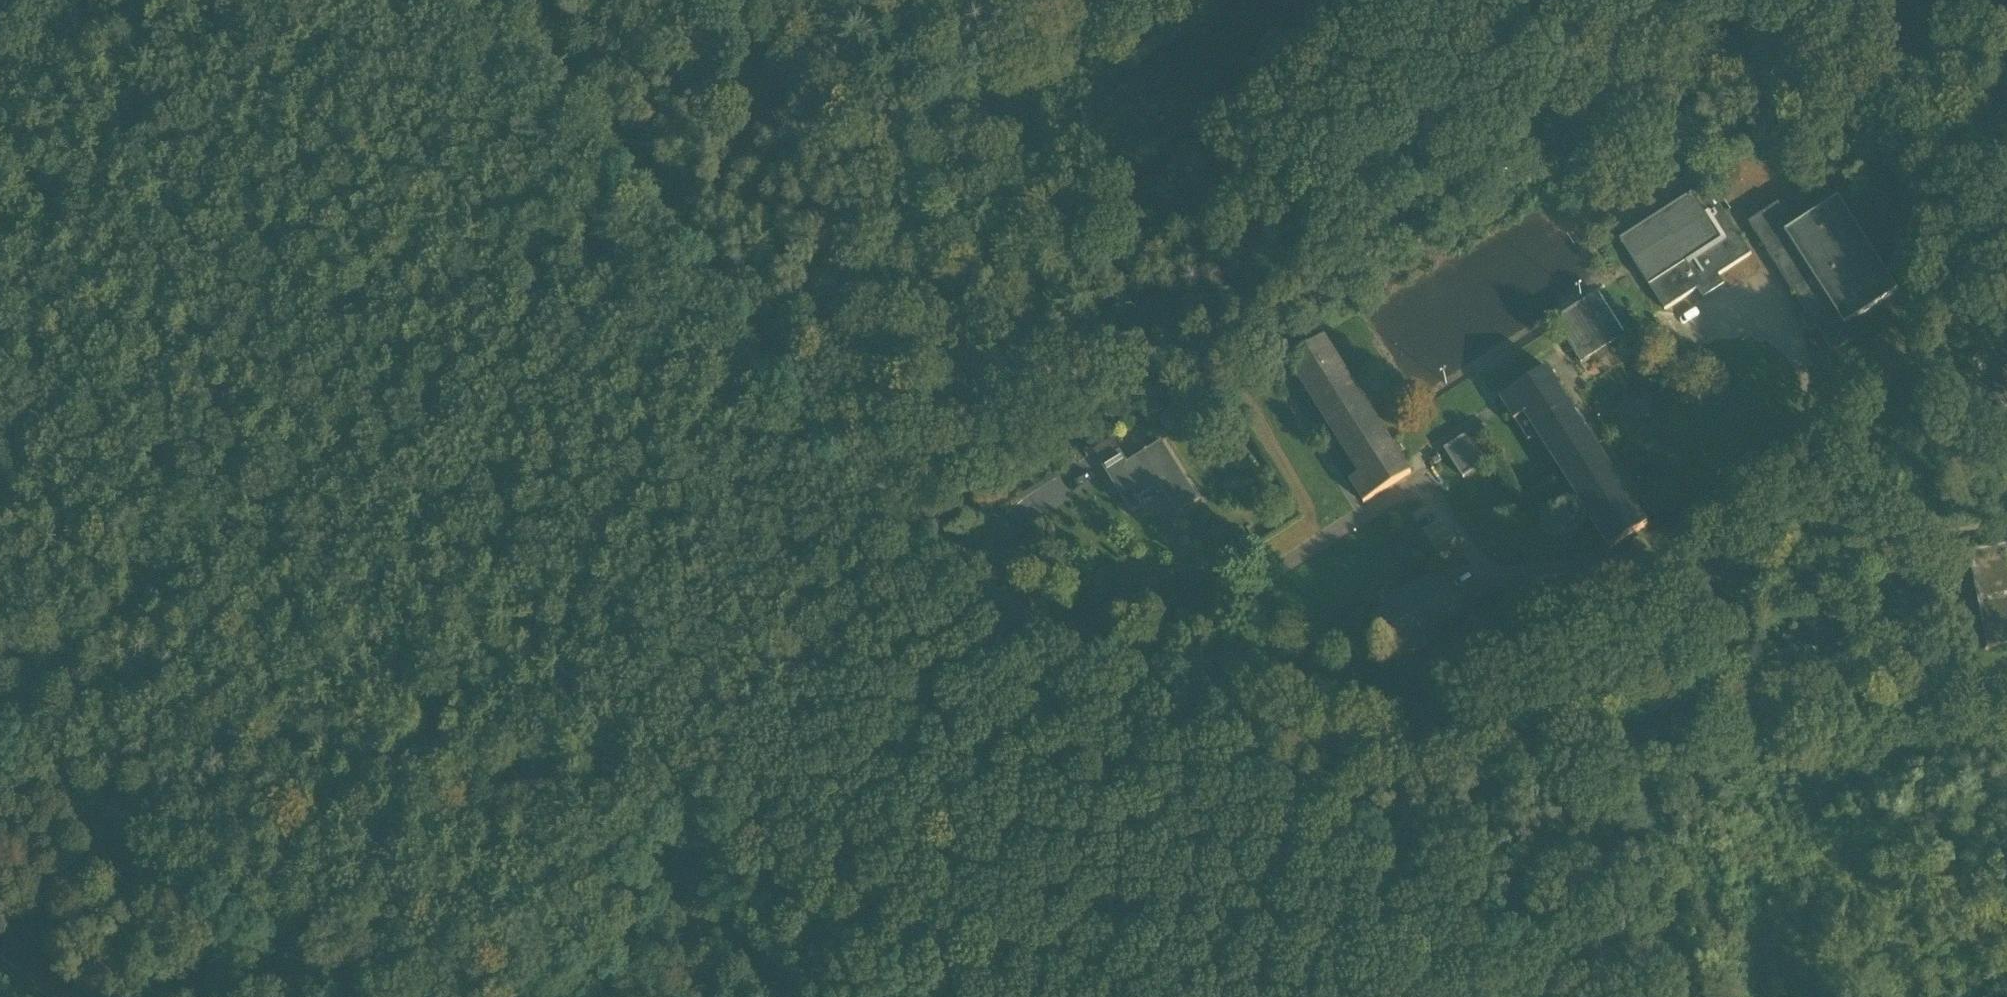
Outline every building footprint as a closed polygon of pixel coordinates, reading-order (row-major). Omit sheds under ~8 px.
[(1708,186),(1703,189),(1699,183),(1691,188),(1695,194),(1694,195),(1693,194),(1620,240),(1665,310),(1698,289),(1701,295),(1722,281),(1719,276),(1752,255),(1708,186)] [(1817,329),(1833,354),(1856,340),(1847,326),(1898,293),(1839,199),(1794,228),(1779,204),(1749,223),(1806,312),(1803,315),(1813,332),(1817,329)] [(1581,363),(1582,364),(1625,336),(1624,335),(1599,296),(1599,295),(1598,294),(1554,321),(1555,323),(1556,323),(1576,354),(1581,362),(1581,363)] [(1363,502),(1364,504),(1412,473),(1410,472),(1408,473),(1397,455),(1399,454),(1398,452),(1396,453),(1326,342),(1328,341),(1326,339),(1289,362),(1288,363),(1289,366),(1291,365),(1361,475),(1350,482),(1351,484),(1354,483),(1365,501),(1363,502)] [(1548,373),(1553,381),(1581,363),(1581,362),(1576,354),(1550,370),(1550,371),(1548,373)] [(1582,506),(1610,550),(1649,525),(1621,482),(1619,483),(1561,392),(1562,391),(1561,389),(1559,391),(1553,381),(1548,373),(1550,371),(1550,370),(1549,369),(1500,400),(1502,402),(1504,400),(1516,418),(1514,420),(1515,422),(1526,414),(1584,505),(1582,506)] [(1654,409),(1641,385),(1618,399),(1631,422),(1654,409)] [(1444,449),(1464,479),(1493,460),(1474,431),(1444,449)] [(1159,487),(1178,516),(1200,502),(1163,443),(1128,465),(1109,477),(1128,507),(1159,487)] [(1101,465),(1109,477),(1128,465),(1121,453),(1101,465)] [(1989,648),(2006,645),(2006,541),(1969,549),(1989,648)] [(1371,620),(1395,658),(1404,656),(1413,653),(1428,649),(1464,614),(1440,577),(1394,594),(1371,620)]
